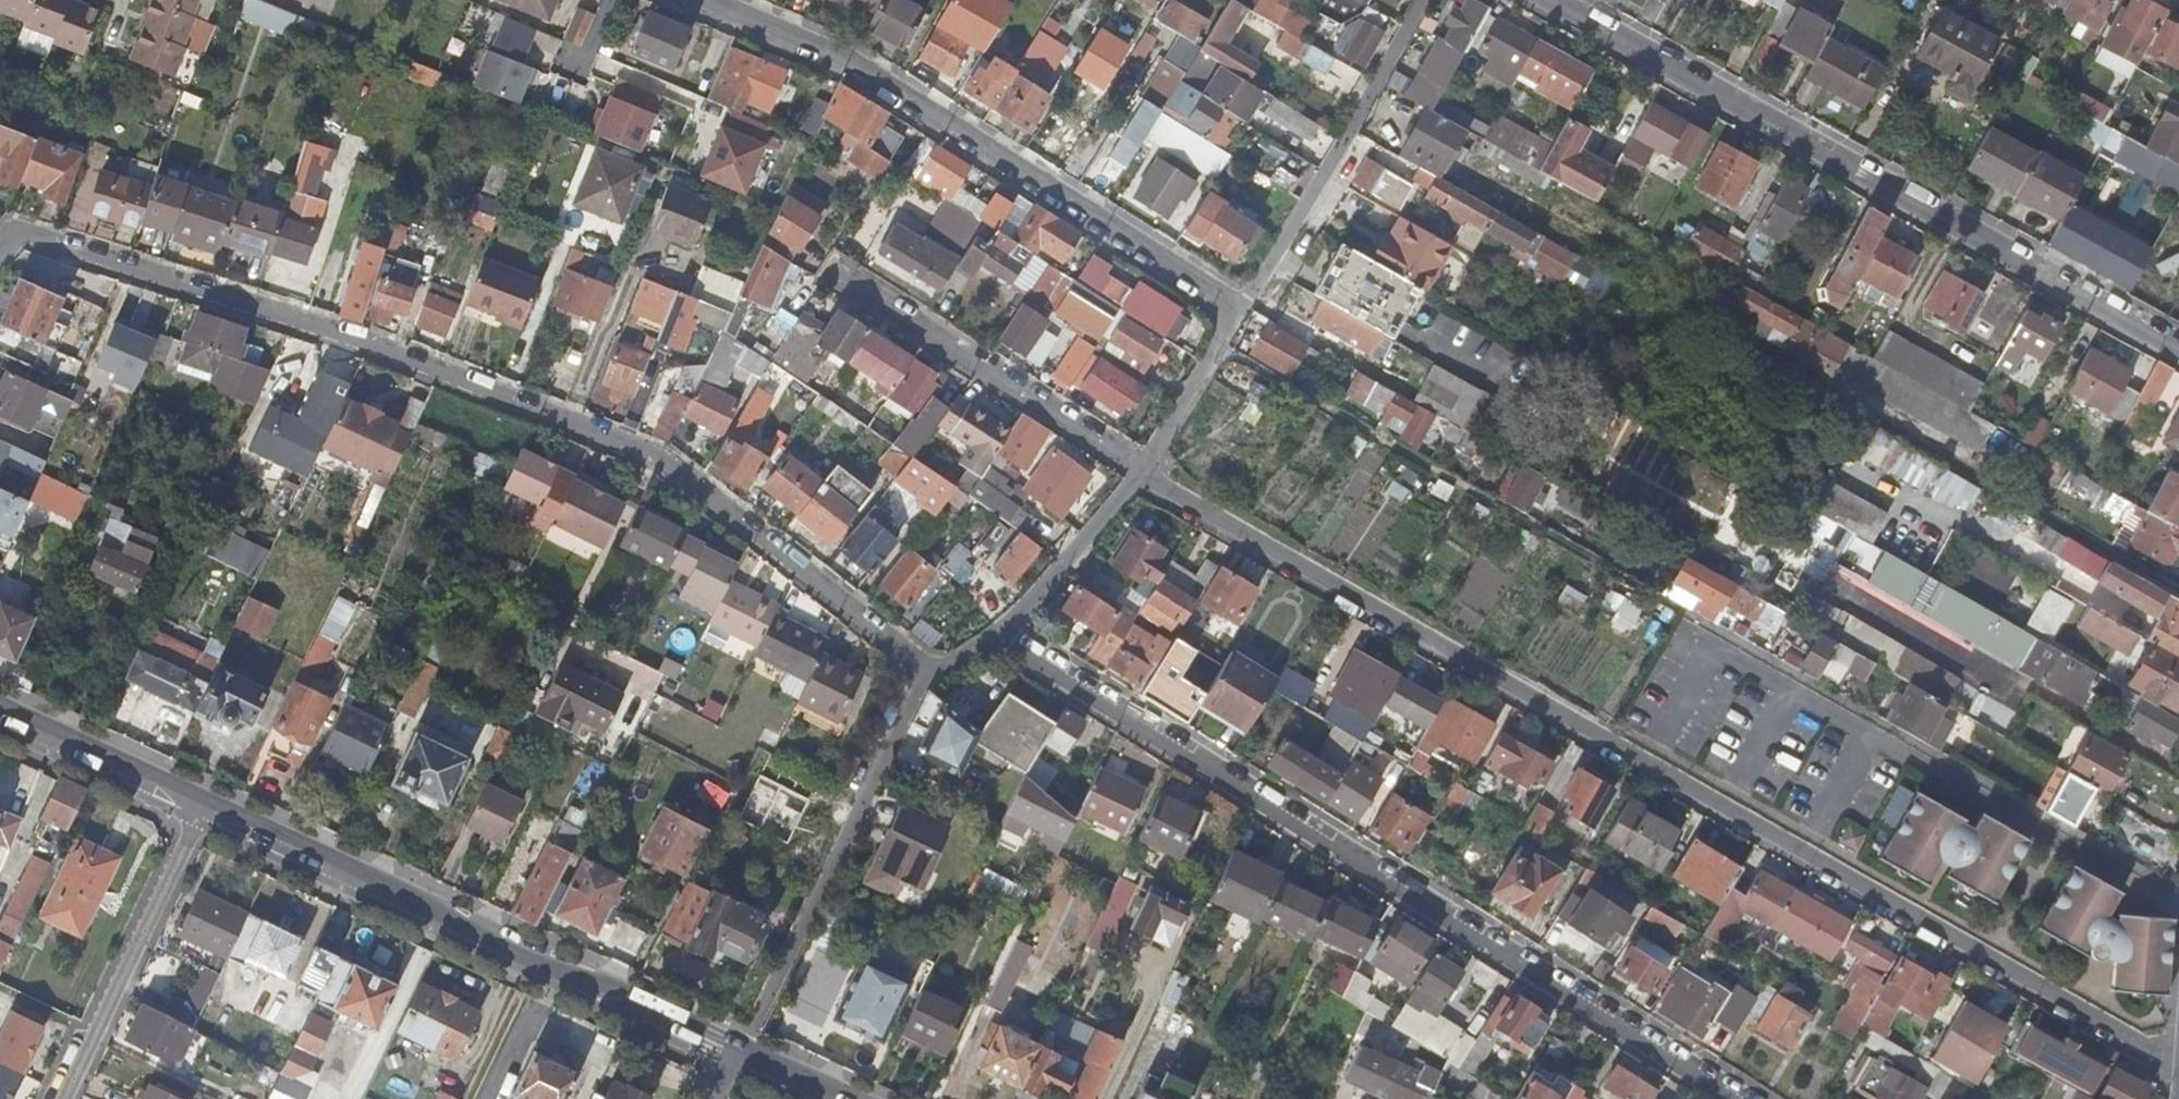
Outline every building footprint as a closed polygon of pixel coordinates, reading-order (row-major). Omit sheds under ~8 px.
[(27,2),(57,14),(63,0),(28,0),(27,2)] [(57,14),(55,19),(85,31),(98,0),(63,0),(57,14)] [(135,30),(137,31),(178,47),(187,16),(185,15),(146,0),(135,30)] [(146,0),(185,15),(190,0),(146,0)] [(291,29),(295,15),(259,0),(246,0),(245,3),(242,15),(289,34),(291,29)] [(540,20),(549,0),(495,0),(540,20)] [(868,21),(878,0),(822,0),(868,21)] [(903,51),(924,15),(898,0),(883,0),(866,30),(903,51)] [(932,25),(936,27),(918,60),(949,77),(967,45),(943,31),(960,0),(946,0),(932,25)] [(1123,169),(1160,112),(1179,82),(1198,51),(1200,48),(1193,44),(1218,0),(1165,0),(1152,22),(1177,36),(1116,136),(1121,139),(1106,159),(1123,169)] [(1151,12),(1158,0),(1132,0),(1151,12)] [(1266,21),(1300,40),(1306,28),(1271,9),(1276,0),(1260,0),(1252,14),(1260,18),(1266,21)] [(1315,13),(1338,25),(1360,14),(1365,4),(1368,0),(1322,0),(1315,13)] [(1778,12),(1783,4),(1785,0),(1755,0),(1778,12)] [(2064,14),(2071,0),(2036,0),(2064,14)] [(2064,14),(2062,17),(2093,34),(2108,6),(2095,0),(2071,0),(2064,14)] [(2163,14),(2137,0),(2131,0),(2121,20),(2116,29),(2148,44),(2158,24),(2163,14)] [(1255,26),(1260,18),(1252,14),(1235,4),(1229,1),(1200,48),(1198,51),(1209,58),(1244,80),(1254,65),(1235,54),(1233,58),(1220,50),(1239,18),(1255,26)] [(1425,110),(1431,113),(1468,46),(1484,16),(1487,11),(1468,1),(1460,14),(1453,10),(1446,24),(1452,27),(1424,77),(1422,75),(1407,100),(1425,110)] [(1778,12),(1750,65),(1764,72),(1780,45),(1812,64),(1825,41),(1830,31),(1783,4),(1778,12)] [(577,5),(564,36),(583,44),(595,12),(577,5)] [(1988,66),(1999,45),(1940,13),(1914,62),(1950,82),(1942,96),(1965,108),(1988,66)] [(646,14),(629,54),(669,71),(685,31),(646,14)] [(308,36),(313,22),(295,15),(291,29),(308,36)] [(505,15),(491,49),(523,62),(537,28),(505,15)] [(1535,43),(1484,16),(1468,46),(1499,63),(1492,75),(1511,86),(1514,80),(1535,43)] [(2116,29),(2121,20),(2116,17),(2102,43),(2138,62),(2140,59),(2148,44),(2116,29)] [(1104,21),(1098,30),(1105,34),(1110,25),(1104,21)] [(1326,75),(1334,59),(1300,40),(1266,21),(1259,34),(1279,44),(1277,48),(1326,75)] [(1382,33),(1358,21),(1345,28),(1333,50),(1364,66),(1382,33)] [(2140,59),(2145,61),(2148,56),(2173,69),(2178,58),(2178,31),(2174,28),(2172,31),(2158,24),(2148,44),(2140,59)] [(178,47),(137,31),(126,60),(169,77),(180,48),(178,47)] [(1150,41),(1143,36),(1130,56),(1138,61),(1150,41)] [(1804,79),(1863,111),(1883,73),(1825,41),(1812,64),(1804,79)] [(1572,111),(1591,74),(1535,43),(1514,80),(1572,111)] [(491,49),(486,48),(472,83),(520,102),(534,66),(523,62),(491,49)] [(707,103),(739,116),(750,90),(774,101),(781,85),(764,77),(769,67),(729,51),(719,75),(707,103)] [(1190,89),(1209,58),(1198,51),(1179,82),(1190,89)] [(965,93),(991,110),(1012,76),(1014,73),(995,62),(986,76),(978,72),(965,93)] [(442,74),(412,63),(406,77),(437,90),(442,74)] [(686,94),(707,103),(719,75),(705,69),(700,83),(692,80),(686,94)] [(1236,118),(1243,123),(1260,95),(1219,69),(1202,97),(1236,118)] [(1012,76),(991,110),(1027,132),(1048,99),(1038,93),(1026,85),(1012,76)] [(1026,85),(1038,93),(1044,83),(1032,76),(1026,85)] [(1172,120),(1190,89),(1179,82),(1160,112),(1172,120)] [(839,86),(822,122),(839,133),(868,148),(887,114),(866,103),(839,86)] [(1507,100),(1524,109),(1531,95),(1513,86),(1507,100)] [(612,93),(597,132),(639,149),(655,110),(612,93)] [(1236,118),(1202,97),(1198,94),(1192,104),(1196,106),(1185,123),(1206,136),(1220,145),(1236,118)] [(2082,95),(2077,110),(2114,122),(2119,107),(2082,95)] [(1310,142),(1318,128),(1280,103),(1271,118),(1310,142)] [(1687,126),(1649,106),(1631,138),(1669,159),(1687,126)] [(2178,170),(2178,110),(2171,106),(2147,153),(2178,170)] [(1438,180),(1455,190),(1459,183),(1442,173),(1465,133),(1431,113),(1425,110),(1407,142),(1402,151),(1403,152),(1400,159),(1438,180)] [(1495,116),(1481,142),(1538,173),(1551,148),(1495,116)] [(1538,173),(1558,184),(1573,155),(1569,153),(1582,127),(1567,119),(1551,148),(1538,173)] [(767,140),(722,123),(702,175),(746,193),(767,140)] [(11,164),(8,170),(1,167),(0,170),(0,182),(16,188),(20,178),(25,167),(35,140),(0,127),(0,160),(11,164)] [(1968,172),(2014,197),(2036,160),(1989,133),(1968,172)] [(2147,153),(2117,137),(2110,133),(2097,158),(2112,166),(2115,161),(2178,196),(2178,170),(2147,153)] [(1204,140),(1217,149),(1220,145),(1206,136),(1204,140)] [(935,146),(923,139),(902,172),(915,180),(933,149),(935,146)] [(25,167),(20,178),(46,189),(43,195),(61,202),(80,157),(35,140),(25,167)] [(889,164),(859,145),(848,162),(877,182),(889,164)] [(1431,193),(1438,180),(1400,159),(1377,146),(1369,158),(1431,193)] [(1719,146),(1696,187),(1732,208),(1755,166),(1719,146)] [(995,232),(1010,206),(996,197),(988,209),(956,188),(968,170),(933,149),(915,180),(984,225),(995,232)] [(595,152),(573,205),(620,225),(642,171),(595,152)] [(322,164),(301,156),(290,192),(311,198),(322,164)] [(2061,223),(2069,208),(2084,181),(2038,156),(2036,160),(2014,197),(2061,223)] [(1581,197),(1595,205),(1616,165),(1604,158),(1581,197)] [(1,167),(8,170),(11,164),(0,160),(0,167),(1,167)] [(1155,160),(1132,198),(1164,218),(1177,197),(1183,200),(1194,184),(1155,160)] [(506,194),(512,168),(491,163),(485,190),(506,194)] [(1370,195),(1381,175),(1363,164),(1351,184),(1370,195)] [(88,212),(138,228),(140,220),(151,188),(101,171),(88,212)] [(1370,195),(1398,211),(1411,187),(1384,171),(1381,175),(1370,195)] [(172,231),(186,187),(155,177),(151,188),(140,220),(172,231)] [(1785,178),(1767,210),(1746,249),(1767,262),(1806,190),(1785,178)] [(1474,254),(1487,231),(1497,213),(1455,190),(1438,180),(1431,193),(1428,197),(1445,207),(1445,208),(1467,221),(1464,227),(1455,243),(1474,254)] [(214,252),(218,254),(221,245),(234,203),(186,187),(172,231),(216,246),(214,252)] [(668,190),(652,229),(694,246),(710,206),(668,190)] [(2119,211),(2135,216),(2142,196),(2126,190),(2119,211)] [(464,221),(493,233),(498,220),(503,206),(473,195),(464,221)] [(1061,262),(1078,236),(1016,197),(1010,206),(995,232),(1015,244),(1033,256),(1038,248),(1061,262)] [(1204,197),(1182,229),(1232,260),(1253,227),(1204,197)] [(786,198),(780,212),(763,247),(789,263),(791,264),(818,220),(786,198)] [(281,220),(282,216),(235,201),(234,203),(221,245),(268,260),(270,254),(281,220)] [(1685,249),(1731,276),(1737,266),(1746,249),(1767,210),(1760,206),(1739,244),(1741,245),(1739,249),(1698,226),(1685,249)] [(1441,214),(1464,227),(1467,221),(1445,208),(1441,214)] [(2048,246),(2129,292),(2151,253),(2069,208),(2061,223),(2048,246)] [(1826,304),(1839,312),(1857,278),(1879,238),(1888,220),(1868,209),(1824,290),(1826,304)] [(1563,277),(1574,256),(1497,213),(1487,231),(1515,247),(1511,255),(1524,263),(1527,257),(1563,277)] [(1395,248),(1409,225),(1399,219),(1386,244),(1395,248)] [(281,220),(270,254),(303,265),(315,231),(281,220)] [(384,253),(397,258),(406,229),(398,226),(393,224),(384,253)] [(984,225),(968,249),(980,256),(975,263),(1010,285),(1019,271),(1021,267),(1018,265),(1006,258),(1015,244),(995,232),(984,225)] [(1424,293),(1450,248),(1409,225),(1395,248),(1386,244),(1374,265),(1401,280),(1424,293)] [(216,246),(172,231),(169,238),(214,252),(216,246)] [(939,292),(954,268),(927,251),(924,256),(888,235),(877,255),(939,292)] [(1381,314),(1401,280),(1374,265),(1322,235),(1302,269),(1293,285),(1321,301),(1372,330),(1381,314)] [(1879,238),(1857,278),(1869,285),(1866,290),(1876,295),(1879,290),(1896,300),(1918,260),(1879,238)] [(363,318),(384,253),(363,244),(340,316),(361,324),(363,318)] [(1039,260),(1033,256),(1015,244),(1006,258),(1018,265),(1021,267),(1019,271),(1010,285),(1019,291),(1039,260)] [(338,274),(345,252),(331,247),(323,269),(338,274)] [(789,263),(763,247),(744,289),(740,297),(766,309),(789,263)] [(583,255),(574,252),(553,306),(596,323),(605,301),(580,291),(584,280),(575,276),(583,255)] [(384,253),(363,318),(387,327),(389,322),(401,327),(424,270),(397,258),(384,253)] [(1101,261),(1091,255),(1076,281),(1165,338),(1179,317),(1167,309),(1168,307),(1128,281),(1120,293),(1093,276),(1101,261)] [(590,269),(594,260),(587,257),(584,266),(590,269)] [(1048,266),(1039,260),(1019,291),(1028,296),(1048,266)] [(482,262),(465,306),(501,320),(500,324),(520,331),(538,285),(482,262)] [(1731,276),(1729,280),(1739,286),(1753,293),(1760,280),(1737,266),(1731,276)] [(740,297),(744,289),(701,272),(690,299),(731,316),(740,297)] [(1943,274),(1924,307),(1944,319),(1943,321),(1962,331),(1982,297),(1943,274)] [(1118,310),(1075,283),(1072,281),(1065,277),(1059,287),(1043,277),(1001,340),(1020,352),(1041,318),(1036,315),(1043,305),(1053,311),(1066,292),(1070,295),(1059,314),(1098,340),(1101,337),(1118,310)] [(60,296),(16,278),(0,316),(0,353),(30,366),(60,296)] [(667,314),(675,293),(644,280),(635,301),(667,314)] [(428,294),(458,306),(463,296),(432,283),(428,294)] [(1834,373),(1979,454),(1994,428),(1968,414),(1874,361),(1827,335),(1778,307),(1753,293),(1739,286),(1728,306),(1773,331),(1766,342),(1831,378),(1834,373)] [(731,316),(690,299),(675,293),(667,314),(657,341),(677,349),(690,317),(724,331),(731,316)] [(447,336),(458,306),(428,294),(416,324),(447,336)] [(1380,363),(1392,341),(1372,330),(1321,301),(1309,322),(1380,363)] [(2029,303),(1995,366),(2002,369),(2015,347),(2039,360),(2058,327),(2047,321),(2050,315),(2029,303)] [(1124,320),(1127,316),(1118,310),(1101,337),(1108,342),(1123,319),(1124,320)] [(232,358),(237,343),(242,328),(195,313),(188,331),(185,342),(200,347),(219,353),(232,358)] [(770,363),(770,364),(793,379),(825,332),(801,316),(770,363)] [(1160,343),(1124,320),(1123,319),(1108,342),(1101,337),(1098,340),(1095,346),(1140,375),(1160,343)] [(902,355),(845,320),(826,350),(882,385),(902,355)] [(154,338),(114,321),(97,361),(136,378),(150,345),(154,338)] [(1266,325),(1250,355),(1287,376),(1304,347),(1266,325)] [(1488,380),(1509,341),(1483,327),(1477,337),(1487,343),(1472,371),(1488,380)] [(182,329),(177,340),(185,342),(188,331),(182,329)] [(177,340),(163,335),(157,334),(154,338),(150,345),(196,359),(200,347),(185,342),(177,340)] [(1874,361),(1968,414),(1982,389),(1983,387),(1888,334),(1874,361)] [(232,358),(240,360),(244,345),(237,343),(232,358)] [(623,391),(635,396),(649,359),(616,346),(602,383),(612,387),(608,396),(619,400),(623,391)] [(1061,398),(1077,408),(1087,392),(1122,416),(1130,403),(1124,399),(1134,383),(1140,375),(1095,346),(1089,355),(1098,360),(1079,388),(1071,382),(1068,387),(1061,398)] [(2067,393),(2124,424),(2131,411),(2139,397),(2124,389),(2132,374),(2089,350),(2067,393)] [(205,384),(252,403),(268,369),(240,360),(232,358),(219,353),(205,384)] [(1055,378),(1068,387),(1071,382),(1085,361),(1072,353),(1055,378)] [(1085,361),(1071,382),(1079,388),(1098,360),(1089,355),(1085,361)] [(907,367),(911,361),(906,359),(903,364),(907,367)] [(915,421),(894,448),(896,449),(911,459),(940,422),(941,420),(926,409),(943,381),(913,363),(891,398),(919,417),(917,421),(915,421)] [(2172,371),(2158,363),(2139,397),(2131,411),(2145,419),(2172,371)] [(1459,428),(1479,392),(1433,367),(1413,402),(1459,428)] [(7,371),(0,386),(0,414),(26,426),(29,424),(32,421),(35,415),(35,410),(35,407),(44,388),(7,371)] [(679,381),(653,438),(669,445),(701,378),(694,374),(688,385),(679,381)] [(1360,391),(1385,401),(1391,386),(1366,376),(1360,391)] [(1124,399),(1130,403),(1135,406),(1145,391),(1134,383),(1124,399)] [(1263,410),(1272,395),(1251,383),(1242,399),(1263,410)] [(72,401),(77,389),(64,384),(59,395),(72,401)] [(699,385),(684,416),(721,435),(737,404),(699,385)] [(711,463),(746,491),(754,480),(768,462),(744,444),(771,398),(755,389),(711,463)] [(1968,414),(1994,428),(2034,451),(2048,426),(1982,389),(1968,414)] [(1395,396),(1385,413),(1392,417),(1401,422),(1408,426),(1417,409),(1395,396)] [(321,447),(389,479),(410,435),(397,429),(398,425),(380,417),(381,414),(364,406),(363,408),(344,399),(326,437),(321,447)] [(958,400),(941,420),(940,422),(954,430),(969,407),(958,400)] [(295,465),(309,472),(321,447),(326,437),(310,430),(312,425),(269,405),(248,450),(292,470),(295,465)] [(1010,433),(969,407),(954,430),(951,435),(970,447),(958,466),(980,479),(996,454),(1010,433)] [(1416,447),(1431,422),(1433,418),(1417,409),(1408,426),(1400,438),(1416,447)] [(1385,413),(1374,431),(1382,435),(1389,423),(1388,423),(1392,417),(1385,413)] [(1050,433),(1022,415),(1010,433),(996,454),(1024,472),(1050,433)] [(1448,425),(1449,424),(1434,415),(1433,418),(1431,422),(1445,431),(1442,436),(1458,445),(1465,434),(1448,425)] [(2164,443),(2178,452),(2178,415),(2164,443)] [(1388,423),(1389,423),(1397,428),(1401,422),(1392,417),(1388,423)] [(873,418),(865,428),(879,438),(886,427),(873,418)] [(1837,444),(1932,496),(1945,473),(1850,420),(1837,444)] [(25,451),(46,460),(53,445),(27,434),(20,449),(25,451)] [(11,445),(0,440),(0,469),(11,445)] [(754,480),(797,514),(821,483),(788,457),(787,458),(782,454),(785,450),(779,446),(768,462),(754,480)] [(883,467),(896,477),(911,459),(896,449),(883,467)] [(30,496),(40,473),(46,460),(25,451),(19,463),(29,467),(18,491),(20,492),(30,496)] [(521,451),(515,463),(503,488),(539,506),(558,469),(521,451)] [(1053,452),(1024,492),(1061,518),(1090,478),(1053,452)] [(956,490),(912,460),(897,478),(921,497),(917,503),(935,516),(956,490)] [(1417,486),(1422,469),(1402,462),(1396,480),(1417,486)] [(1506,477),(1514,481),(1503,503),(1524,515),(1544,479),(1514,462),(1506,477)] [(539,506),(530,525),(546,533),(551,523),(564,499),(575,478),(558,469),(539,506)] [(65,496),(69,487),(40,473),(30,496),(30,497),(58,510),(65,496)] [(594,482),(577,473),(575,478),(564,499),(551,523),(602,549),(624,506),(590,489),(594,482)] [(2146,514),(2147,514),(2175,530),(2178,522),(2178,481),(2167,475),(2146,514)] [(1815,483),(1800,507),(1868,546),(1882,521),(1885,516),(1818,478),(1815,483)] [(1392,480),(1386,493),(1408,502),(1414,489),(1392,480)] [(1003,499),(978,482),(968,497),(999,518),(1011,526),(1025,505),(1013,497),(1013,498),(1006,494),(1003,499)] [(821,483),(797,514),(833,542),(857,512),(821,483)] [(1975,490),(1965,485),(1960,495),(1970,501),(1975,490)] [(83,503),(86,496),(69,487),(65,496),(83,503)] [(7,550),(28,501),(17,496),(0,488),(0,547),(7,550)] [(17,496),(28,501),(30,497),(30,496),(20,492),(17,496)] [(2146,516),(2147,514),(2146,514),(2131,505),(2114,496),(2109,505),(2132,518),(2134,515),(2144,521),(2130,547),(2166,568),(2175,552),(2178,555),(2178,535),(2146,516)] [(105,533),(100,546),(88,573),(110,583),(135,593),(158,539),(119,523),(124,512),(103,504),(93,528),(105,533)] [(871,508),(862,520),(863,520),(839,550),(870,575),(896,543),(882,532),(889,522),(871,508)] [(619,545),(668,570),(669,567),(684,537),(685,534),(637,509),(619,545)] [(207,553),(257,577),(271,548),(221,524),(207,553)] [(87,541),(100,546),(105,533),(93,528),(87,541)] [(1158,582),(1168,566),(1156,559),(1162,548),(1131,530),(1111,565),(1142,582),(1146,575),(1158,582)] [(1177,552),(1186,538),(1174,531),(1166,545),(1177,552)] [(1011,578),(1038,544),(1020,532),(994,566),(1011,578)] [(703,599),(717,606),(729,582),(737,567),(723,560),(702,550),(703,548),(684,537),(669,567),(688,576),(682,589),(703,599)] [(940,566),(952,577),(970,554),(957,544),(940,566)] [(908,551),(880,586),(907,608),(936,574),(931,570),(939,560),(926,550),(918,559),(908,551)] [(1841,553),(1833,572),(1852,581),(1861,562),(1841,553)] [(1491,605),(1504,569),(1476,559),(1463,595),(1491,605)] [(1201,595),(1219,567),(1207,560),(1189,587),(1201,595)] [(1767,605),(1734,587),(1733,588),(1686,561),(1673,584),(1720,611),(1723,606),(1756,625),(1773,634),(1783,615),(1767,605)] [(2109,565),(2097,586),(2159,622),(2150,639),(2057,581),(2052,590),(2070,600),(2084,608),(2087,610),(2178,661),(2178,605),(2109,565)] [(2178,724),(2178,723),(2176,722),(2151,707),(2137,699),(2111,685),(2066,658),(2058,654),(1926,579),(1905,567),(1891,590),(1905,597),(1901,604),(1902,604),(2081,705),(2087,695),(2130,720),(2125,731),(2145,743),(2148,738),(2166,748),(2178,724)] [(1222,569),(1202,603),(1237,624),(1256,589),(1222,569)] [(1136,616),(1137,616),(1147,600),(1124,586),(1123,587),(1097,573),(1088,589),(1120,607),(1136,616)] [(717,606),(709,622),(759,647),(775,614),(779,607),(729,582),(717,606)] [(1559,600),(1581,610),(1588,594),(1566,584),(1559,600)] [(1137,616),(1168,634),(1175,623),(1179,625),(1191,607),(1156,585),(1147,600),(1137,616)] [(1061,609),(1100,634),(1102,635),(1115,614),(1074,588),(1061,609)] [(1615,608),(1609,627),(1634,635),(1644,602),(1610,591),(1606,605),(1615,608)] [(1664,596),(1675,603),(1678,597),(1667,591),(1664,596)] [(328,674),(358,603),(336,593),(306,664),(328,674)] [(249,599),(235,627),(265,641),(279,612),(249,599)] [(2084,608),(2070,600),(2047,641),(2061,648),(2084,608)] [(13,662),(33,617),(0,602),(0,656),(13,662)] [(1687,610),(1707,621),(1711,616),(1690,604),(1687,610)] [(1088,653),(1106,664),(1124,635),(1136,616),(1120,607),(1115,614),(1102,635),(1100,634),(1088,653)] [(2178,713),(2178,661),(2087,610),(2076,629),(2127,657),(2134,645),(2145,651),(2126,686),(2140,694),(2137,699),(2151,707),(2154,702),(2178,716),(2178,713)] [(759,647),(754,655),(808,683),(820,659),(829,641),(775,614),(759,647)] [(1911,687),(1943,705),(1957,681),(1882,639),(1842,617),(1829,640),(1836,645),(1874,666),(1885,673),(1895,678),(1911,687)] [(1772,657),(1815,681),(1818,676),(1836,645),(1829,640),(1803,626),(1791,648),(1806,657),(1801,665),(1775,651),(1772,657)] [(1732,635),(1746,643),(1750,636),(1736,628),(1732,635)] [(191,711),(205,683),(186,674),(187,672),(157,658),(156,659),(152,658),(162,635),(150,629),(127,680),(141,687),(141,688),(171,702),(172,701),(191,711)] [(1124,635),(1106,664),(1137,684),(1152,661),(1141,654),(1148,643),(1129,631),(1126,636),(1124,635)] [(420,661),(438,669),(450,644),(433,635),(420,661)] [(1864,682),(1874,666),(1836,645),(1818,676),(1836,685),(1844,671),(1864,682)] [(2070,651),(2066,658),(2111,685),(2116,677),(2070,651)] [(1272,693),(1279,680),(1232,652),(1224,666),(1223,668),(1201,702),(1247,731),(1272,693)] [(1355,654),(1333,693),(1375,716),(1397,678),(1355,654)] [(808,683),(797,703),(838,723),(861,679),(820,659),(808,683)] [(420,661),(394,714),(410,717),(423,693),(425,694),(438,669),(420,661)] [(4,683),(27,694),(36,673),(35,672),(13,662),(4,683)] [(218,663),(194,713),(218,725),(225,711),(248,722),(263,693),(248,685),(251,679),(218,663)] [(1159,698),(1188,716),(1206,687),(1177,670),(1159,698)] [(1874,690),(1885,697),(1890,686),(1895,678),(1885,673),(1874,690)] [(603,734),(618,705),(572,681),(557,674),(536,716),(566,731),(573,719),(603,734)] [(1411,674),(1393,707),(1418,721),(1437,688),(1411,674)] [(572,681),(618,705),(622,698),(575,675),(572,681)] [(293,682),(261,749),(285,761),(291,748),(293,751),(301,754),(305,752),(329,700),(293,682)] [(1890,686),(1885,697),(1890,700),(1896,689),(1890,686)] [(1922,744),(1943,705),(1911,687),(1904,699),(1895,694),(1887,710),(1895,714),(1889,725),(1922,744)] [(917,754),(958,774),(974,740),(977,733),(962,720),(961,721),(928,691),(912,724),(928,732),(917,754)] [(977,733),(974,740),(1025,772),(1036,755),(1054,724),(1006,694),(977,733)] [(1449,794),(1455,784),(1423,765),(1436,742),(1472,762),(1483,741),(1464,730),(1471,717),(1443,700),(1404,769),(1406,770),(1449,794)] [(2176,722),(2178,716),(2154,702),(2151,707),(2176,722)] [(1991,722),(2008,733),(2018,716),(2001,705),(1991,722)] [(1065,711),(1045,743),(1063,755),(1083,722),(1065,711)] [(1362,745),(1371,730),(1345,716),(1337,731),(1362,745)] [(314,764),(360,787),(381,742),(335,720),(314,764)] [(486,756),(497,761),(510,735),(499,730),(486,756)] [(1352,762),(1362,745),(1337,731),(1336,730),(1326,746),(1330,748),(1321,764),(1284,741),(1268,767),(1326,803),(1352,762)] [(415,734),(390,785),(412,796),(415,791),(445,805),(468,759),(415,734)] [(2093,791),(2105,797),(2125,760),(2088,739),(2067,776),(2093,791)] [(1515,744),(1504,763),(1542,786),(1553,766),(1515,744)] [(759,748),(739,787),(732,799),(761,814),(787,763),(771,755),(759,748)] [(1025,773),(1044,789),(1057,771),(1036,755),(1025,772),(1025,773)] [(827,759),(820,773),(832,779),(839,766),(827,759)] [(1381,779),(1352,762),(1326,803),(1356,821),(1381,779)] [(1471,790),(1482,796),(1495,772),(1484,766),(1471,790)] [(1098,769),(1079,810),(1126,833),(1145,792),(1098,769)] [(2057,770),(2036,808),(2045,814),(2067,776),(2058,771),(2057,770)] [(1577,772),(1567,790),(1575,795),(1565,814),(1583,824),(1594,806),(1602,810),(1612,791),(1577,772)] [(1022,775),(1042,792),(1044,789),(1025,773),(1022,775)] [(1022,775),(1009,805),(999,825),(1047,849),(1065,812),(1042,792),(1022,775)] [(2093,791),(2067,776),(2045,814),(2072,829),(2093,791)] [(698,795),(722,808),(731,791),(707,778),(698,795)] [(67,830),(85,792),(60,781),(42,817),(67,830)] [(1469,793),(1467,792),(1455,784),(1449,794),(1434,818),(1448,827),(1469,793)] [(485,785),(464,827),(500,845),(520,803),(485,785)] [(1201,815),(1160,795),(1139,838),(1181,859),(1201,815)] [(1419,842),(1425,833),(1420,830),(1427,818),(1391,795),(1370,829),(1407,851),(1414,840),(1419,842)] [(1917,795),(1880,862),(1926,888),(1941,863),(1953,870),(1947,879),(1994,906),(2030,843),(1983,817),(1974,832),(1962,826),(1964,821),(1917,795)] [(601,797),(583,831),(581,835),(593,841),(613,803),(601,797)] [(1520,834),(1534,843),(1551,812),(1536,804),(1525,825),(1520,834)] [(901,806),(862,884),(887,895),(893,884),(902,888),(904,884),(922,892),(940,854),(938,853),(949,829),(901,806)] [(664,807),(642,851),(682,872),(705,829),(664,807)] [(23,819),(0,810),(0,845),(10,850),(23,819)] [(1047,849),(1057,855),(1074,820),(1065,812),(1047,849)] [(1641,814),(1620,850),(1662,874),(1683,838),(1641,814)] [(550,842),(511,916),(534,927),(558,881),(578,841),(581,835),(583,831),(560,819),(549,842),(550,842)] [(1853,825),(1844,841),(1859,850),(1868,834),(1853,825)] [(78,839),(40,917),(81,937),(118,859),(78,839)] [(1719,908),(1730,890),(1740,874),(1692,845),(1670,879),(1719,908)] [(1520,848),(1491,893),(1531,918),(1542,899),(1547,902),(1564,875),(1520,848)] [(1232,853),(1210,900),(1258,924),(1261,917),(1280,879),(1281,876),(1232,853)] [(51,864),(33,856),(0,927),(0,969),(28,911),(51,864)] [(582,856),(566,885),(609,907),(624,878),(582,856)] [(2114,993),(2167,998),(2173,921),(2120,917),(2119,925),(2108,919),(2121,895),(2075,869),(2048,915),(2095,941),(2099,933),(2101,934),(2100,935),(2100,937),(2100,938),(2100,940),(2100,942),(2101,944),(2103,945),(2104,946),(2106,947),(2108,947),(2111,947),(2118,948),(2114,993)] [(1598,879),(1586,872),(1557,919),(1609,953),(1630,921),(1589,894),(1598,879)] [(972,881),(977,884),(980,878),(975,875),(972,881)] [(1769,934),(1794,894),(1759,875),(1745,899),(1730,890),(1719,908),(1700,937),(1720,948),(1742,911),(1768,926),(1765,931),(1769,934)] [(1329,902),(1280,879),(1261,917),(1311,942),(1313,936),(1329,902)] [(764,920),(688,882),(672,912),(661,934),(685,946),(708,958),(713,948),(742,963),(764,920)] [(609,907),(566,885),(551,914),(594,936),(609,907)] [(1146,892),(1130,930),(1168,947),(1188,905),(1166,895),(1164,901),(1146,892)] [(179,936),(222,956),(243,914),(199,894),(179,936)] [(1830,961),(1850,926),(1794,894),(1769,934),(1761,947),(1766,950),(1777,932),(1830,961)] [(1362,959),(1379,923),(1330,900),(1329,902),(1313,936),(1362,959)] [(1681,940),(1687,930),(1651,909),(1646,920),(1681,940)] [(228,959),(248,917),(243,914),(222,956),(228,959)] [(303,941),(249,915),(248,917),(228,959),(244,966),(247,960),(286,978),(303,941)] [(1432,942),(1397,920),(1372,961),(1374,962),(1371,966),(1384,974),(1386,970),(1390,972),(1395,965),(1412,975),(1432,942)] [(1761,947),(1769,934),(1765,931),(1748,957),(1738,951),(1734,956),(1750,965),(1761,947)] [(1870,1009),(1882,988),(1877,985),(1893,959),(1854,936),(1845,952),(1862,962),(1874,969),(1871,974),(1864,971),(1861,977),(1850,997),(1870,1009)] [(1016,941),(985,1006),(1001,1014),(1023,966),(1032,949),(1016,941)] [(320,995),(337,957),(317,947),(300,985),(320,995)] [(1631,951),(1618,972),(1653,994),(1666,972),(1631,951)] [(398,987),(337,957),(320,995),(316,1002),(339,1013),(377,1031),(398,987)] [(1407,1001),(1392,1025),(1443,1057),(1458,1032),(1435,1018),(1461,974),(1434,957),(1415,989),(1407,1001)] [(1362,1008),(1377,981),(1336,958),(1321,985),(1362,1008)] [(200,1018),(210,998),(226,964),(214,959),(188,1012),(200,1018)] [(861,1032),(880,1041),(908,982),(862,960),(853,978),(860,982),(840,1023),(843,1024),(841,1029),(858,1037),(861,1032)] [(1899,961),(1888,981),(1903,990),(1900,996),(1909,1002),(1913,996),(1923,1002),(1934,981),(1899,961)] [(1874,969),(1862,962),(1859,968),(1864,971),(1871,974),(1874,969)] [(1160,997),(1172,1005),(1189,978),(1177,971),(1160,997)] [(1842,993),(1850,997),(1861,977),(1854,973),(1842,993)] [(1778,994),(1765,986),(1749,1013),(1762,1020),(1756,1031),(1789,1050),(1808,1018),(1789,1007),(1792,1001),(1785,997),(1782,1003),(1775,999),(1778,994)] [(435,995),(418,987),(397,1030),(460,1061),(481,1017),(461,1007),(435,995)] [(1706,1035),(1729,998),(1712,987),(1701,1006),(1673,990),(1658,1015),(1687,1032),(1690,1026),(1706,1035)] [(1867,1032),(1873,1035),(1894,995),(1882,988),(1870,1009),(1860,1027),(1867,1032)] [(919,992),(900,1033),(944,1053),(959,1023),(953,1021),(958,1010),(919,992)] [(1459,1066),(1475,1075),(1501,1032),(1514,1040),(1530,1050),(1531,1051),(1547,1026),(1533,1016),(1536,1010),(1515,996),(1512,1001),(1503,995),(1484,1026),(1475,1041),(1467,1053),(1459,1066)] [(1367,1013),(1391,1023),(1398,1006),(1374,996),(1367,1013)] [(1860,1027),(1870,1009),(1850,997),(1839,1016),(1860,1027)] [(333,1024),(339,1013),(316,1002),(311,1013),(333,1024)] [(170,1018),(142,1004),(124,1042),(175,1066),(193,1028),(170,1018)] [(193,1028),(194,1029),(200,1018),(188,1012),(176,1006),(170,1018),(193,1028)] [(1122,1041),(1056,1010),(1038,1046),(1019,1087),(1039,1096),(1045,1084),(1064,1093),(1077,1064),(1053,1053),(1052,1041),(1055,1034),(1088,1050),(1084,1059),(1087,1067),(1072,1098),(1094,1098),(1122,1041)] [(1944,1039),(1954,1045),(1957,1040),(1960,1035),(1977,1044),(1959,1077),(1975,1086),(2004,1035),(1960,1010),(1944,1039)] [(0,1041),(0,1098),(12,1098),(46,1029),(13,1013),(0,1041)] [(296,1084),(309,1075),(333,1024),(311,1013),(283,1074),(271,1098),(289,1098),(296,1084)] [(1468,1015),(1458,1032),(1475,1041),(1484,1026),(1468,1015)] [(979,1068),(1019,1087),(1038,1046),(992,1023),(980,1048),(987,1051),(979,1068)] [(1372,1055),(1396,1066),(1408,1040),(1390,1029),(1385,1026),(1372,1055)] [(2092,1094),(2107,1068),(2031,1026),(2015,1054),(2091,1096),(2092,1094)] [(1939,1072),(1909,1055),(1873,1035),(1867,1032),(1861,1040),(1933,1082),(1939,1072)] [(1954,1045),(1949,1042),(1944,1039),(1932,1062),(1959,1077),(1977,1044),(1960,1035),(1957,1040),(1954,1045)] [(1530,1050),(1514,1040),(1511,1045),(1527,1055),(1530,1050)] [(1345,1081),(1381,1098),(1396,1066),(1372,1055),(1359,1049),(1345,1081)] [(512,1098),(567,1098),(578,1073),(534,1053),(512,1098)] [(1927,1092),(1876,1063),(1878,1059),(1870,1054),(1866,1061),(1871,1065),(1856,1091),(1870,1098),(1922,1098),(1924,1096),(1927,1092)] [(1451,1098),(1488,1098),(1492,1090),(1493,1089),(1473,1078),(1475,1075),(1459,1066),(1447,1059),(1445,1062),(1435,1083),(1433,1088),(1451,1098)] [(283,1074),(256,1062),(239,1098),(271,1098),(283,1074)] [(1433,1088),(1435,1083),(1396,1066),(1381,1098),(1384,1098),(1428,1098),(1433,1088)] [(1653,1092),(1616,1069),(1604,1088),(1619,1097),(1618,1098),(1649,1098),(1653,1092)] [(2098,1098),(2141,1098),(2146,1089),(2112,1071),(2099,1097),(2098,1098)] [(1573,1088),(1574,1086),(1553,1073),(1548,1081),(1534,1072),(1517,1098),(1566,1098),(1573,1088)] [(1958,1098),(1965,1087),(1939,1072),(1933,1082),(1932,1084),(1958,1098)] [(1144,1085),(1138,1098),(1192,1098),(1197,1087),(1169,1074),(1166,1082),(1149,1074),(1144,1085)] [(1144,1085),(1138,1082),(1130,1098),(1138,1098),(1144,1085)] [(165,1091),(151,1084),(144,1098),(161,1098),(165,1091)] [(650,1098),(629,1088),(627,1091),(615,1084),(607,1098),(649,1098),(650,1098)] [(1579,1098),(1582,1094),(1573,1088),(1566,1098),(1580,1098),(1579,1098)] [(165,1091),(161,1098),(182,1098),(165,1091)]
